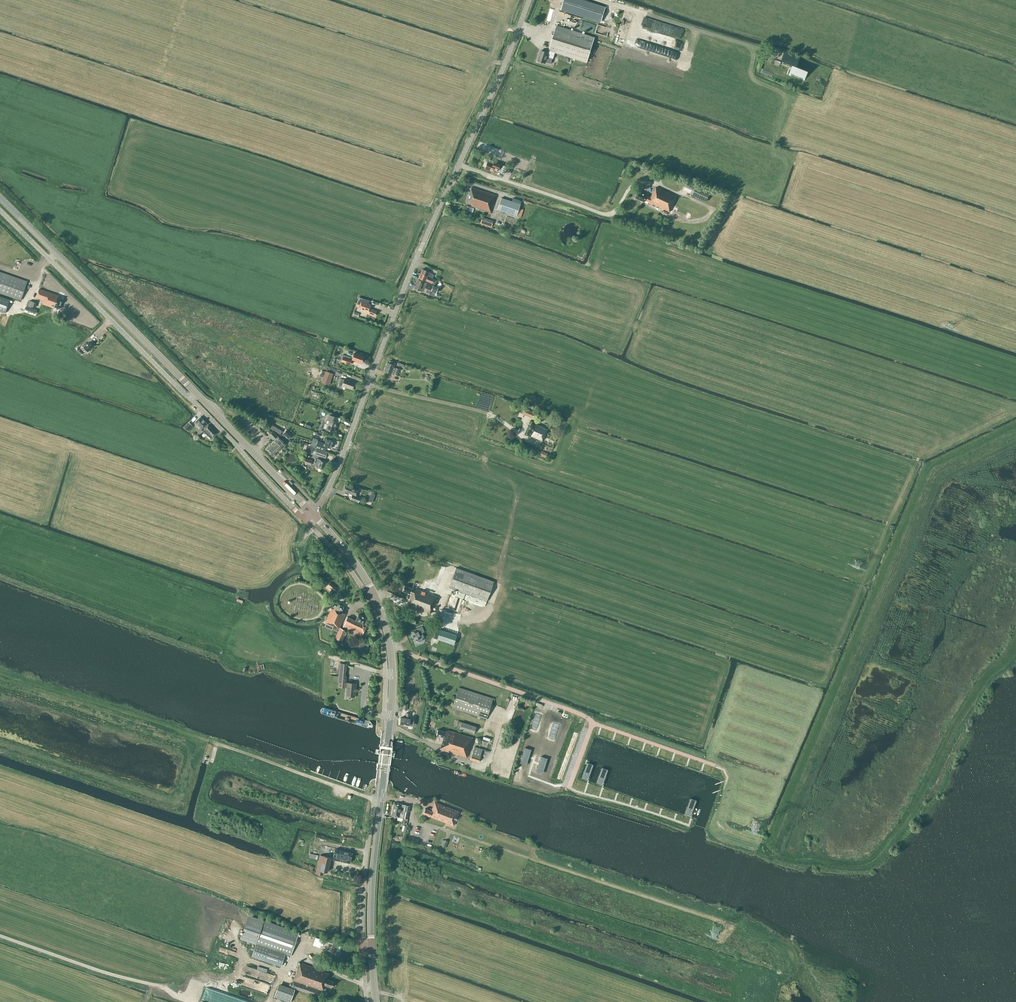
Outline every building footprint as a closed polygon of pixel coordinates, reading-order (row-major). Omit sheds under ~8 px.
[(540,11),(541,12),(539,17),(543,18),(543,16),(546,16),(551,0),(544,0),(540,11)] [(605,7),(583,0),(564,0),(561,10),(600,22),(605,7)] [(587,62),(595,37),(556,25),(549,50),(550,51),(549,53),(541,50),(538,61),(545,63),(547,57),(553,59),(555,52),(587,62)] [(629,45),(638,45),(637,27),(641,27),(641,25),(631,25),(632,35),(629,35),(629,45)] [(802,56),(786,49),(781,60),(793,65),(789,73),(805,79),(809,70),(798,65),(802,56)] [(501,164),(494,161),(493,164),(487,161),(484,168),(492,171),(493,169),(497,171),(501,164)] [(507,167),(501,164),(499,171),(505,174),(507,167)] [(711,192),(697,186),(694,191),(693,195),(707,201),(711,192)] [(490,212),(496,195),(471,187),(466,202),(471,204),(471,206),(490,212)] [(676,197),(656,188),(654,191),(653,191),(651,197),(647,195),(639,191),(636,198),(644,202),(645,200),(669,212),(676,197)] [(502,198),(498,210),(517,216),(520,217),(522,212),(519,210),(521,204),(502,198)] [(11,270),(16,271),(20,261),(14,259),(11,270)] [(422,269),(420,273),(432,278),(433,274),(429,273),(429,272),(422,269)] [(20,300),(27,281),(0,272),(0,293),(20,300)] [(432,278),(420,273),(418,278),(425,281),(425,280),(432,283),(434,279),(432,278)] [(438,288),(418,280),(414,288),(429,294),(430,291),(436,293),(438,288)] [(39,289),(36,297),(43,300),(42,304),(59,310),(63,298),(58,296),(39,289)] [(441,292),(438,298),(449,303),(452,297),(441,292)] [(5,313),(9,299),(0,296),(0,311),(5,313)] [(370,305),(361,301),(358,308),(368,312),(367,313),(375,316),(376,311),(369,308),(370,305)] [(38,323),(40,317),(26,311),(22,322),(29,325),(35,328),(37,323),(38,323)] [(93,346),(89,342),(83,347),(82,346),(80,348),(84,352),(86,350),(88,352),(93,346)] [(364,356),(355,353),(352,360),(361,363),(364,356)] [(390,363),(387,362),(384,371),(391,374),(391,373),(393,373),(393,374),(397,375),(399,369),(393,367),(394,365),(395,363),(390,361),(390,363)] [(325,371),(321,383),(329,386),(333,374),(325,371)] [(352,389),(354,382),(344,379),(344,380),(341,379),(339,383),(339,384),(337,384),(336,387),(340,388),(342,384),(343,384),(342,385),(352,389)] [(538,414),(524,408),(522,414),(535,420),(538,414)] [(316,419),(322,421),(325,414),(320,411),(316,419)] [(334,421),(335,418),(329,415),(328,420),(329,420),(328,424),(327,423),(326,424),(324,428),(324,429),(326,429),(333,432),(335,426),(336,426),(338,422),(334,421)] [(200,417),(195,422),(200,427),(198,430),(200,431),(202,429),(207,424),(200,417)] [(526,434),(541,441),(543,437),(544,437),(548,428),(532,421),(526,434)] [(217,433),(208,424),(204,429),(205,429),(203,431),(202,430),(198,433),(200,435),(203,432),(211,439),(213,437),(213,438),(217,433)] [(273,431),(271,429),(266,433),(269,435),(273,440),(275,438),(276,439),(266,449),(269,452),(272,455),(285,444),(283,442),(286,439),(282,435),(279,437),(277,436),(278,436),(273,431)] [(283,433),(289,439),(292,435),(287,429),(283,433)] [(333,441),(326,439),(324,443),(319,441),(318,445),(315,444),(314,447),(316,448),(323,451),(325,448),(325,446),(330,448),(333,441)] [(323,451),(316,448),(314,454),(325,458),(327,452),(323,451)] [(326,461),(317,458),(316,460),(315,459),(314,462),(315,463),(314,466),(323,469),(326,461)] [(358,490),(345,485),(342,491),(352,494),(351,498),(350,499),(359,502),(360,498),(356,496),(358,490)] [(330,567),(327,570),(334,577),(337,574),(330,567)] [(486,601),(493,581),(456,567),(449,587),(486,601)] [(326,587),(330,591),(331,589),(333,591),(336,587),(330,582),(326,587)] [(412,588),(404,585),(402,590),(410,593),(412,594),(409,600),(410,601),(408,605),(431,613),(434,604),(436,605),(437,601),(435,600),(437,596),(412,587),(412,588)] [(339,627),(340,626),(345,614),(341,612),(343,607),(339,605),(340,605),(338,604),(337,604),(334,602),(331,608),(325,622),(339,628),(339,629),(339,627)] [(367,618),(358,614),(355,620),(347,617),(342,628),(361,637),(367,625),(364,624),(367,618)] [(500,627),(503,620),(491,615),(489,622),(500,627)] [(433,626),(421,621),(416,623),(417,626),(418,626),(419,628),(411,631),(415,640),(418,639),(418,641),(419,641),(422,640),(422,639),(422,638),(423,637),(421,633),(424,632),(424,630),(426,629),(431,631),(433,626)] [(347,631),(339,627),(339,629),(339,628),(335,638),(342,641),(347,631)] [(435,628),(433,637),(440,640),(438,646),(446,648),(447,645),(450,646),(451,643),(454,634),(435,628)] [(346,676),(345,676),(345,671),(339,670),(338,682),(346,682),(346,676)] [(355,697),(356,683),(347,683),(346,696),(355,697)] [(459,687),(452,707),(486,718),(493,698),(459,687)] [(400,717),(400,724),(409,724),(409,718),(409,713),(405,712),(405,717),(400,717)] [(476,726),(461,722),(459,729),(474,734),(476,726)] [(443,737),(441,745),(440,749),(466,757),(473,737),(448,730),(448,728),(455,731),(457,726),(448,723),(445,731),(437,729),(436,734),(443,737)] [(596,735),(590,752),(605,757),(611,741),(596,735)] [(482,749),(474,746),(470,759),(478,762),(482,749)] [(587,760),(580,778),(594,783),(601,765),(587,760)] [(601,765),(594,783),(609,789),(615,770),(601,765)] [(686,796),(680,814),(694,819),(701,801),(686,796)] [(431,810),(425,808),(423,813),(429,816),(453,825),(459,811),(435,802),(431,810)] [(409,806),(406,805),(394,803),(391,815),(407,819),(408,812),(409,812),(410,806),(409,806)] [(352,853),(335,849),(332,858),(349,862),(350,863),(352,853)] [(330,857),(320,854),(315,872),(322,874),(322,872),(323,870),(327,871),(330,857)] [(299,932),(249,915),(240,939),(256,944),(252,956),(262,960),(260,965),(230,955),(219,988),(253,1000),(266,961),(281,966),(286,954),(290,956),(299,932)] [(291,987),(319,996),(321,989),(323,990),(325,985),(331,987),(333,981),(327,979),(329,973),(323,971),(323,970),(300,962),(298,967),(292,965),(287,963),(283,977),(293,980),(291,987)] [(279,983),(278,986),(274,996),(290,1001),(294,991),(295,989),(279,983)]
